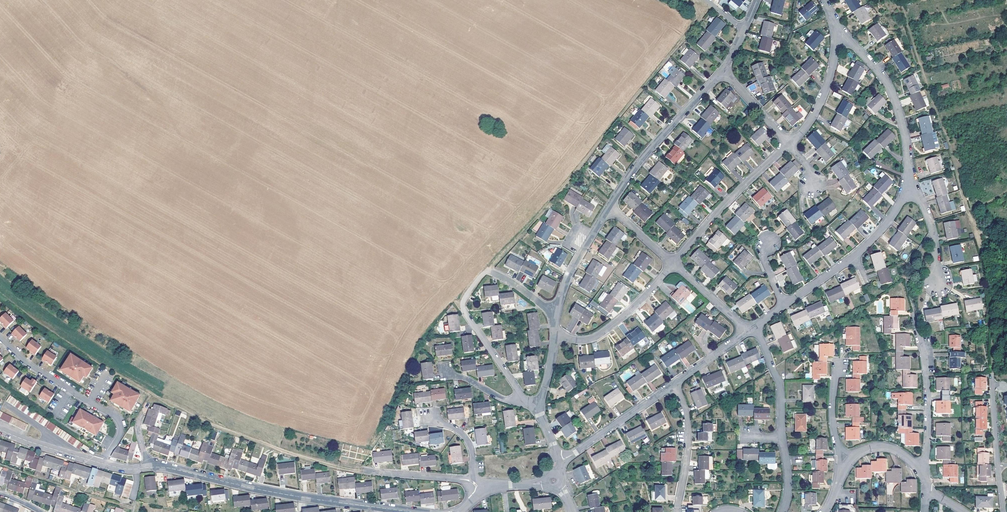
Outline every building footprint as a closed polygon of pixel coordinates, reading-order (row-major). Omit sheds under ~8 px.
[(739,7),(731,0),(728,3),(734,7),(735,6),(738,8),(739,7)] [(783,1),(780,0),(772,0),(769,12),(780,15),(783,1)] [(854,11),(854,10),(856,9),(861,6),(858,0),(845,0),(848,5),(850,5),(854,11)] [(816,8),(810,1),(798,12),(805,20),(811,14),(810,13),(816,8)] [(861,6),(856,9),(860,16),(858,17),(862,23),(871,17),(863,5),(861,6)] [(712,22),(706,30),(707,30),(714,37),(724,24),(718,18),(713,24),(712,22)] [(763,21),(759,35),(761,36),(769,38),(773,23),(763,21)] [(880,26),(878,23),(870,29),(872,33),(878,41),(886,35),(880,26)] [(883,24),(880,26),(886,35),(890,32),(883,24)] [(714,37),(707,30),(696,43),(704,50),(710,43),(709,43),(714,37)] [(805,42),(813,49),(819,42),(818,41),(823,36),(815,30),(805,42)] [(769,38),(761,36),(758,50),(768,53),(772,38),(769,38)] [(895,41),(901,49),(904,47),(899,38),(895,41)] [(886,46),(894,58),(902,53),(903,52),(901,49),(895,41),(886,46)] [(697,54),(689,47),(680,59),(688,66),(694,59),(693,59),(697,54)] [(894,58),(892,58),(901,72),(909,67),(905,61),(906,60),(905,59),(902,53),(894,58)] [(910,55),(905,59),(906,60),(905,61),(909,67),(915,63),(910,55)] [(812,56),(800,67),(802,69),(807,75),(808,75),(814,69),(812,67),(818,62),(812,56)] [(853,68),(848,77),(849,77),(857,82),(864,70),(862,69),(864,65),(857,60),(855,64),(853,68)] [(756,80),(767,76),(761,61),(752,65),(754,71),(753,71),(756,80)] [(673,85),(675,87),(681,80),(680,79),(685,74),(683,73),(679,70),(676,67),(676,68),(673,65),(668,71),(671,74),(667,79),(673,85)] [(807,75),(802,69),(790,80),(797,88),(803,82),(802,80),(807,75)] [(917,83),(918,84),(921,83),(917,74),(912,76),(915,83),(917,83)] [(774,89),(769,75),(767,76),(756,80),(759,86),(761,85),(764,93),(774,89)] [(904,80),(911,95),(919,91),(920,91),(918,84),(917,83),(915,83),(912,76),(904,80)] [(857,82),(849,77),(842,90),(851,95),(858,83),(857,82)] [(669,89),(673,85),(667,79),(665,78),(655,89),(664,96),(669,90),(669,89)] [(749,92),(757,88),(754,83),(747,86),(749,92)] [(729,99),(733,94),(725,88),(716,99),(724,106),(730,100),(729,99)] [(911,95),(909,96),(916,111),(924,107),(921,101),(923,100),(922,98),(919,91),(911,95)] [(790,106),(791,105),(781,94),(773,101),(779,108),(779,107),(784,112),(790,106)] [(885,101),(879,95),(875,99),(867,106),(874,113),(881,108),(879,106),(885,101)] [(926,96),(922,98),(923,100),(921,101),(924,107),(930,105),(926,96)] [(864,102),(867,106),(875,99),(874,98),(872,100),(869,97),(864,102)] [(651,98),(641,109),(648,115),(650,116),(655,109),(654,109),(659,104),(651,98)] [(837,113),(845,117),(848,112),(852,105),(843,100),(836,112),(837,113)] [(706,109),(700,116),(702,117),(708,123),(718,112),(711,105),(707,110),(706,109)] [(796,113),(790,106),(784,112),(782,113),(792,124),(799,118),(795,113),(796,113)] [(641,109),(640,108),(630,120),(639,127),(645,120),(644,120),(648,115),(641,109)] [(842,127),(847,118),(845,117),(837,113),(830,126),(839,132),(842,127)] [(918,118),(922,135),(931,132),(933,132),(930,123),(928,124),(926,116),(918,118)] [(708,123),(702,117),(698,122),(697,122),(691,128),(700,136),(710,124),(708,123)] [(847,129),(852,121),(847,118),(842,127),(847,129)] [(763,138),(768,134),(766,132),(762,126),(750,136),(758,144),(764,139),(763,138)] [(632,133),(624,127),(614,138),(623,145),(629,139),(628,138),(632,133)] [(881,146),(882,147),(889,141),(887,139),(893,134),(887,128),(875,139),(880,145),(881,146)] [(823,142),(824,140),(819,134),(818,134),(814,130),(806,136),(816,148),(823,142)] [(679,137),(673,143),(675,145),(682,151),(691,139),(683,132),(679,137)] [(922,135),(920,135),(925,151),(933,149),(931,141),(933,141),(931,132),(922,135)] [(874,150),(880,145),(875,139),(874,139),(862,151),(870,158),(876,152),(874,150)] [(833,153),(823,142),(816,148),(815,149),(821,156),(821,155),(825,160),(833,153)] [(740,159),(742,161),(748,155),(747,155),(752,150),(745,143),(734,153),(740,159)] [(602,151),(604,153),(610,146),(607,144),(602,151)] [(682,151),(675,145),(671,149),(670,149),(664,156),(673,163),(683,152),(682,151)] [(607,163),(609,165),(615,158),(614,157),(618,153),(610,146),(604,153),(600,158),(607,163)] [(735,163),(740,159),(734,153),(733,151),(722,161),(729,170),(736,164),(735,163)] [(940,170),(936,156),(926,159),(928,164),(927,164),(930,173),(940,170)] [(603,168),(607,163),(600,158),(599,157),(590,169),(598,176),(604,169),(603,168)] [(847,173),(848,172),(845,167),(840,160),(840,159),(832,165),(835,170),(834,171),(839,178),(847,173)] [(780,172),(786,179),(793,173),(792,172),(797,168),(795,166),(791,162),(790,160),(779,170),(780,172)] [(654,166),(648,173),(650,174),(657,180),(667,168),(659,161),(655,166),(654,166)] [(715,168),(705,180),(713,187),(719,180),(718,180),(722,175),(715,168)] [(858,184),(849,171),(848,172),(847,173),(856,185),(858,184)] [(776,190),(787,180),(786,179),(780,172),(776,176),(775,176),(768,182),(776,190)] [(856,185),(847,173),(839,178),(838,179),(843,186),(847,191),(856,185)] [(657,180),(650,174),(646,179),(646,178),(640,185),(649,192),(658,181),(657,180)] [(883,174),(872,185),(873,187),(880,193),(886,187),(884,186),(889,180),(883,174)] [(945,194),(947,194),(944,185),(942,186),(940,178),(931,182),(936,197),(945,194)] [(696,202),(698,204),(704,197),(703,197),(708,192),(700,185),(690,196),(696,202)] [(880,193),(873,187),(862,198),(869,206),(876,200),(874,198),(880,193)] [(770,195),(763,188),(759,192),(758,191),(752,197),(759,205),(770,195)] [(581,198),(582,197),(568,189),(564,198),(569,201),(568,202),(576,207),(581,198)] [(640,203),(641,202),(630,191),(623,199),(628,203),(627,203),(634,210),(640,203)] [(885,192),(882,194),(888,202),(891,200),(885,192)] [(948,203),(945,194),(936,197),(935,198),(941,213),(948,211),(946,204),(948,203)] [(692,207),(696,202),(690,196),(688,195),(678,206),(687,214),(692,208),(692,207)] [(588,203),(581,198),(576,207),(575,208),(588,215),(593,207),(588,204),(588,203)] [(823,201),(816,207),(822,214),(823,216),(835,206),(829,198),(824,202),(823,201)] [(651,213),(640,203),(634,210),(632,211),(639,217),(640,216),(644,221),(651,213)] [(736,215),(742,221),(752,210),(745,203),(740,208),(740,207),(734,213),(736,215)] [(816,207),(816,206),(811,210),(810,209),(803,214),(810,223),(822,214),(816,207)] [(794,221),(795,220),(786,209),(778,215),(787,227),(794,221)] [(854,227),(855,228),(862,222),(860,221),(866,215),(860,209),(848,220),(854,227)] [(551,212),(544,225),(552,230),(554,231),(558,223),(557,222),(560,217),(551,212)] [(673,225),(674,224),(663,214),(656,221),(660,226),(667,232),(673,225)] [(733,233),(744,222),(742,221),(736,215),(732,219),(731,219),(725,225),(733,233)] [(841,225),(846,220),(842,215),(837,220),(841,225)] [(907,216),(897,229),(898,231),(900,232),(906,236),(911,229),(910,228),(914,222),(907,216)] [(848,232),(854,227),(848,220),(847,219),(846,220),(841,225),(835,230),(840,237),(847,231),(848,232)] [(786,228),(795,239),(803,233),(794,221),(787,227),(786,228)] [(957,237),(954,221),(944,224),(947,239),(957,237)] [(544,225),(542,224),(535,236),(545,243),(550,236),(549,235),(552,230),(544,225)] [(679,231),(673,225),(667,232),(665,234),(677,243),(683,236),(679,232),(679,231)] [(614,227),(605,239),(607,241),(614,246),(619,239),(623,234),(622,233),(614,227)] [(713,235),(707,241),(716,249),(720,244),(725,237),(717,230),(713,235)] [(820,234),(825,239),(829,236),(824,231),(820,234)] [(906,236),(900,232),(895,238),(894,237),(888,244),(897,251),(900,247),(907,237),(906,236)] [(825,239),(816,246),(821,252),(822,254),(823,255),(829,249),(828,248),(835,243),(829,236),(825,239)] [(725,237),(720,244),(722,246),(728,240),(725,237)] [(911,240),(907,237),(900,247),(904,250),(911,240)] [(614,246),(607,241),(603,246),(603,245),(598,252),(607,259),(615,247),(614,246)] [(716,249),(707,241),(705,244),(713,251),(716,249)] [(957,241),(946,243),(950,259),(958,257),(957,250),(959,249),(957,241)] [(816,246),(813,242),(810,244),(810,246),(811,248),(802,256),(808,264),(815,259),(814,258),(821,252),(816,246)] [(689,257),(700,267),(707,260),(707,259),(701,253),(700,253),(696,249),(689,257)] [(750,255),(743,249),(732,262),(740,269),(746,262),(744,261),(750,255)] [(778,253),(787,269),(795,264),(796,263),(792,256),(790,257),(786,249),(778,253)] [(553,255),(548,262),(558,268),(566,255),(557,250),(554,256),(553,255)] [(876,270),(884,268),(881,259),(885,258),(885,252),(882,253),(881,251),(869,255),(874,271),(876,270)] [(641,252),(632,264),(639,270),(642,271),(647,264),(646,263),(649,258),(641,252)] [(518,271),(523,262),(509,255),(504,264),(510,267),(509,268),(517,272),(518,271)] [(594,279),(602,265),(593,260),(590,266),(589,265),(585,273),(587,274),(594,279)] [(700,267),(704,271),(704,272),(710,277),(717,270),(707,260),(700,267)] [(537,268),(524,261),(523,262),(518,271),(526,275),(526,274),(532,277),(537,268)] [(632,264),(631,264),(622,276),(631,282),(636,275),(639,270),(632,264)] [(787,269),(786,269),(793,283),(801,280),(797,273),(799,272),(795,264),(787,269)] [(890,281),(885,267),(884,268),(876,270),(879,280),(877,281),(879,285),(890,281)] [(972,284),(969,269),(960,272),(961,277),(959,277),(962,286),(972,284)] [(587,274),(584,280),(583,279),(578,287),(588,293),(596,280),(594,279),(587,274)] [(548,280),(541,276),(536,286),(549,293),(553,284),(548,281),(548,280)] [(735,286),(724,276),(717,284),(723,290),(724,290),(728,293),(735,286)] [(854,278),(839,284),(840,286),(840,288),(843,294),(852,291),(851,289),(858,286),(854,278)] [(685,298),(690,293),(687,290),(682,286),(684,284),(680,280),(677,280),(674,284),(679,288),(678,290),(677,289),(674,293),(672,291),(669,294),(680,304),(685,298)] [(618,282),(609,294),(616,299),(618,301),(623,294),(622,293),(626,288),(618,282)] [(485,297),(499,295),(498,293),(497,287),(493,287),(493,285),(484,287),(485,297)] [(763,285),(750,294),(753,300),(755,301),(756,303),(763,298),(762,296),(768,292),(763,285)] [(860,292),(858,286),(851,289),(852,291),(853,294),(860,292)] [(843,294),(840,288),(833,291),(833,289),(824,293),(829,303),(835,300),(844,296),(843,294)] [(499,295),(500,306),(500,308),(514,306),(514,301),(512,293),(508,294),(508,291),(498,293),(499,295)] [(609,294),(607,293),(599,306),(608,312),(609,312),(610,313),(612,309),(611,308),(613,305),(612,304),(616,299),(609,294)] [(750,294),(748,293),(747,293),(745,295),(735,303),(741,311),(749,306),(747,304),(753,300),(750,294)] [(685,298),(680,304),(691,313),(695,308),(685,298)] [(889,316),(896,316),(896,311),(903,311),(902,298),(889,299),(889,316)] [(981,309),(979,299),(972,301),(972,299),(963,300),(965,312),(976,310),(981,309)] [(659,305),(653,311),(654,313),(660,320),(665,315),(671,309),(665,302),(660,306),(659,305)] [(813,305),(804,308),(805,310),(806,311),(809,318),(817,315),(824,312),(821,303),(814,306),(813,305)] [(947,304),(939,305),(939,306),(939,309),(940,316),(952,314),(956,313),(955,304),(948,306),(947,304)] [(578,319),(584,310),(575,305),(569,314),(572,317),(573,316),(578,319)] [(940,316),(939,309),(932,310),(931,308),(922,310),(924,321),(941,318),(940,316)] [(674,312),(671,309),(665,315),(667,318),(674,312)] [(593,316),(584,310),(578,319),(583,322),(583,323),(587,325),(593,316)] [(0,317),(0,320),(2,321),(7,326),(13,319),(5,311),(0,317)] [(809,318),(806,311),(799,315),(798,312),(790,316),(794,326),(810,320),(809,318)] [(485,323),(485,327),(489,326),(493,325),(491,312),(482,313),(483,323),(485,323)] [(527,314),(530,330),(536,329),(538,329),(537,325),(539,325),(537,313),(527,314)] [(660,320),(654,313),(650,317),(649,317),(643,322),(650,331),(662,321),(660,320)] [(693,322),(705,331),(706,329),(711,322),(699,313),(693,322)] [(456,314),(447,316),(449,332),(457,331),(456,326),(458,326),(456,314)] [(896,329),(896,316),(889,316),(882,316),(883,334),(889,334),(889,329),(896,329)] [(711,322),(706,329),(718,338),(724,329),(712,320),(711,322)] [(786,334),(788,333),(783,320),(779,321),(784,334),(786,334)] [(776,338),(784,334),(779,321),(769,325),(775,339),(776,338)] [(19,325),(12,332),(17,336),(20,339),(27,333),(19,325)] [(493,325),(489,326),(490,335),(492,335),(492,340),(504,338),(503,330),(499,330),(499,325),(493,325)] [(530,330),(528,331),(530,347),(538,345),(537,341),(539,341),(538,331),(536,329),(530,330)] [(631,331),(624,336),(625,338),(631,346),(636,342),(638,345),(640,345),(642,344),(642,342),(640,339),(643,337),(637,329),(632,332),(631,331)] [(858,350),(858,333),(844,333),(844,345),(851,346),(851,350),(858,350)] [(789,341),(786,334),(784,334),(776,338),(782,352),(792,348),(789,341)] [(895,334),(894,351),(902,351),(901,346),(908,346),(908,334),(895,334)] [(470,335),(460,336),(462,352),(471,351),(470,347),(472,346),(470,335)] [(32,338),(26,346),(30,349),(35,353),(41,345),(32,338)] [(631,346),(625,338),(620,342),(619,341),(612,346),(619,356),(632,347),(631,346)] [(953,350),(953,354),(960,354),(960,338),(950,338),(950,349),(953,350)] [(677,356),(678,358),(679,358),(686,353),(685,352),(691,348),(686,340),(672,350),(677,355),(677,356)] [(436,346),(434,347),(435,355),(439,354),(440,356),(451,354),(450,345),(443,345),(443,342),(435,343),(436,346)] [(672,348),(667,342),(664,345),(668,351),(672,348)] [(517,361),(515,344),(505,346),(507,358),(508,358),(509,362),(517,361)] [(818,345),(818,362),(825,362),(825,356),(832,356),(832,344),(818,345)] [(672,350),(672,348),(668,351),(658,358),(665,367),(672,362),(671,360),(677,356),(677,355),(672,350)] [(741,356),(741,357),(744,364),(750,362),(753,361),(752,359),(759,356),(756,348),(740,354),(741,356)] [(57,355),(47,349),(42,358),(47,361),(51,364),(57,355)] [(902,351),(894,351),(895,369),(902,369),(908,369),(908,356),(902,356),(902,351)] [(600,353),(591,354),(592,357),(593,365),(608,362),(607,352),(601,354),(600,353)] [(92,367),(71,353),(60,369),(68,375),(79,382),(83,375),(85,372),(88,374),(92,367)] [(960,354),(953,354),(953,359),(950,359),(950,371),(960,371),(960,354)] [(527,360),(528,371),(533,371),(536,370),(535,365),(537,365),(536,356),(526,357),(527,360)] [(851,361),(851,374),(858,374),(865,373),(865,356),(858,356),(858,361),(851,361)] [(593,365),(592,357),(586,357),(585,357),(577,358),(579,369),(594,367),(593,365)] [(744,364),(741,357),(734,360),(734,359),(726,362),(730,372),(740,368),(745,366),(744,364)] [(474,367),(473,359),(460,362),(461,369),(465,368),(466,370),(475,369),(474,367)] [(430,362),(420,364),(422,379),(430,379),(429,374),(431,374),(430,362)] [(818,362),(811,362),(811,373),(804,373),(804,380),(819,380),(819,376),(825,376),(825,362),(818,362)] [(12,377),(18,369),(14,367),(9,363),(3,370),(12,377)] [(491,365),(474,367),(475,369),(476,375),(481,374),(481,376),(493,374),(491,365)] [(643,382),(644,383),(651,378),(650,376),(657,372),(652,365),(647,368),(638,374),(642,380),(643,382)] [(902,369),(902,387),(915,387),(915,375),(909,374),(908,369),(902,369)] [(528,371),(525,372),(526,377),(524,377),(525,386),(535,384),(534,377),(533,371),(528,371)] [(701,378),(705,388),(724,380),(721,372),(714,375),(713,373),(709,375),(701,378)] [(636,384),(642,380),(638,374),(637,373),(633,375),(623,382),(629,391),(637,386),(636,384)] [(575,386),(566,374),(558,380),(561,384),(561,385),(566,392),(575,386)] [(858,374),(851,374),(851,379),(845,379),(845,391),(859,391),(858,374)] [(36,380),(32,377),(31,380),(25,377),(20,385),(30,391),(36,380)] [(942,396),(950,396),(950,378),(935,378),(935,391),(942,391),(942,396)] [(984,389),(984,378),(973,378),(974,394),(980,394),(980,389),(984,389)] [(140,394),(117,381),(113,388),(116,390),(114,393),(110,400),(130,411),(140,394)] [(812,389),(812,386),(809,386),(801,386),(802,402),(812,402),(812,389)] [(39,395),(48,401),(53,393),(48,389),(44,387),(39,395)] [(435,399),(444,398),(443,388),(429,390),(429,392),(430,398),(435,397),(435,399)] [(454,400),(471,398),(469,388),(457,390),(458,392),(453,392),(454,400)] [(696,409),(706,405),(702,397),(700,398),(697,390),(689,394),(696,409)] [(598,400),(604,409),(611,404),(610,402),(616,398),(611,391),(598,400)] [(430,398),(429,392),(413,394),(414,402),(418,401),(419,403),(430,401),(430,400),(430,398)] [(897,399),(897,410),(904,410),(904,405),(910,405),(910,392),(907,392),(899,392),(897,392),(897,393),(897,399)] [(588,404),(591,402),(596,409),(590,413),(591,415),(598,410),(588,396),(584,399),(588,404)] [(931,402),(931,407),(935,407),(935,414),(950,413),(950,396),(942,396),(942,400),(935,401),(935,402),(931,402)] [(974,401),(974,418),(985,417),(984,406),(981,406),(981,401),(974,401)] [(488,402),(472,404),(473,414),(480,413),(489,412),(488,402)] [(596,409),(591,402),(588,404),(578,411),(584,420),(591,415),(590,413),(596,409)] [(149,407),(146,414),(156,417),(158,410),(170,414),(171,409),(156,404),(154,409),(149,407)] [(753,409),(753,405),(737,405),(737,415),(753,415),(753,409)] [(851,422),(858,422),(858,405),(845,405),(845,417),(851,417),(851,422)] [(466,407),(446,410),(447,418),(452,417),(452,419),(468,417),(466,407)] [(86,412),(80,408),(75,417),(72,415),(68,422),(71,424),(73,422),(82,427),(81,430),(84,432),(86,429),(95,434),(93,437),(101,441),(105,434),(98,430),(103,421),(86,412)] [(513,421),(511,409),(502,411),(504,427),(512,426),(512,422),(513,421)] [(769,409),(753,409),(753,415),(753,419),(769,419),(769,409)] [(904,410),(897,410),(897,428),(911,428),(911,415),(904,415),(904,410)] [(401,421),(403,429),(410,428),(410,424),(412,424),(410,412),(400,413),(401,421)] [(567,423),(568,422),(566,418),(565,418),(561,413),(553,419),(559,428),(567,423)] [(156,417),(146,414),(144,422),(148,423),(149,424),(148,429),(158,433),(160,427),(156,426),(153,425),(154,421),(156,417)] [(654,415),(642,422),(643,423),(644,425),(647,431),(660,424),(665,421),(661,414),(655,417),(654,415)] [(804,431),(804,415),(794,415),(794,431),(804,431)] [(985,417),(974,418),(975,434),(981,434),(981,429),(985,429),(985,417)] [(668,426),(665,421),(660,424),(663,429),(668,426)] [(858,430),(858,422),(851,422),(851,424),(851,427),(845,427),(845,440),(858,439),(858,430)] [(573,433),(567,423),(559,428),(558,429),(561,434),(560,435),(563,439),(573,433)] [(703,423),(703,432),(712,432),(712,423),(703,423)] [(942,441),(949,440),(949,423),(935,423),(936,436),(942,436),(942,441)] [(647,431),(644,425),(637,428),(636,427),(628,431),(633,441),(648,433),(647,431)] [(532,427),(522,428),(524,445),(533,444),(532,439),(533,438),(532,427)] [(474,429),(476,441),(478,441),(479,445),(486,444),(484,428),(474,429)] [(911,433),(911,428),(897,428),(897,434),(899,435),(899,442),(904,444),(904,446),(918,445),(918,433),(911,433)] [(154,443),(153,446),(153,447),(153,448),(160,451),(163,441),(156,438),(158,433),(148,429),(146,432),(152,434),(149,441),(150,441),(154,443)] [(416,443),(428,441),(428,435),(427,433),(423,434),(423,432),(413,433),(414,442),(416,443)] [(703,432),(698,432),(698,441),(712,441),(712,432),(703,432)] [(175,449),(178,439),(179,435),(174,434),(173,439),(165,436),(163,441),(160,451),(167,453),(169,449),(170,448),(172,449),(175,449)] [(174,452),(179,454),(188,457),(191,447),(185,445),(182,444),(185,435),(182,434),(180,434),(179,435),(178,439),(175,449),(174,451),(174,452)] [(428,441),(429,444),(443,443),(442,435),(437,435),(437,434),(428,435),(428,441)] [(825,438),(815,438),(816,455),(822,454),(822,450),(825,450),(825,438)] [(10,459),(14,447),(9,445),(10,442),(1,439),(0,440),(0,456),(10,459)] [(200,450),(193,448),(191,447),(188,457),(193,459),(202,461),(203,456),(208,442),(203,440),(200,450)] [(216,464),(219,454),(210,452),(214,442),(209,440),(208,442),(203,456),(208,458),(207,461),(216,464)] [(116,446),(111,454),(126,459),(127,456),(132,457),(136,442),(132,441),(129,450),(116,446)] [(612,443),(605,447),(605,449),(606,451),(610,457),(625,449),(620,441),(613,445),(612,443)] [(258,463),(262,447),(255,445),(251,462),(258,463)] [(450,455),(451,463),(459,462),(458,457),(460,457),(458,445),(449,446),(450,455)] [(18,448),(14,447),(10,459),(9,460),(19,463),(21,457),(24,458),(27,448),(19,446),(18,448)] [(245,471),(248,461),(239,458),(242,448),(238,447),(237,450),(232,463),(237,465),(236,468),(245,471)] [(943,464),(950,464),(949,447),(936,447),(936,459),(943,459),(943,464)] [(979,464),(987,464),(987,452),(983,452),(983,448),(977,447),(977,464),(979,464)] [(26,465),(35,468),(38,458),(33,457),(34,455),(35,451),(27,448),(24,458),(27,459),(26,465)] [(227,464),(232,465),(232,463),(237,450),(232,448),(229,455),(229,458),(224,456),(219,454),(216,464),(225,467),(227,464)] [(666,448),(666,462),(670,462),(674,462),(674,448),(666,448)] [(758,454),(758,450),(735,450),(735,460),(758,460),(758,454)] [(372,453),(372,461),(378,461),(378,462),(391,461),(390,451),(372,453)] [(610,457),(606,451),(599,454),(598,453),(591,457),(596,466),(606,461),(610,459),(610,457)] [(257,464),(248,461),(245,471),(254,474),(255,470),(261,472),(267,454),(261,452),(257,464)] [(406,465),(418,464),(417,457),(417,453),(400,455),(401,464),(406,463),(406,465)] [(41,457),(39,456),(38,458),(35,468),(44,471),(46,465),(51,466),(54,457),(45,454),(45,455),(44,458),(41,457)] [(774,454),(758,454),(758,460),(758,464),(768,464),(774,464),(774,454)] [(816,468),(816,471),(822,471),(826,471),(826,460),(822,459),(822,454),(816,455),(816,460),(816,468)] [(418,464),(418,465),(423,465),(423,466),(435,465),(434,455),(417,457),(418,464)] [(698,456),(698,469),(703,469),(707,469),(707,456),(698,456)] [(51,466),(49,473),(51,473),(63,477),(63,476),(67,464),(62,463),(62,461),(63,460),(54,457),(51,466)] [(871,472),(886,472),(885,458),(877,459),(877,461),(871,461),(871,465),(871,472)] [(72,465),(67,464),(63,476),(73,479),(74,477),(78,479),(78,478),(79,474),(82,465),(73,462),(72,465)] [(277,464),(278,472),(282,471),(283,473),(294,471),(293,462),(277,464)] [(662,462),(661,462),(661,476),(670,475),(670,462),(666,462),(662,462)] [(957,482),(957,464),(950,464),(943,464),(943,477),(950,477),(950,482),(957,482)] [(989,475),(989,464),(987,464),(979,464),(979,480),(986,480),(986,476),(989,475)] [(82,465),(79,474),(88,477),(91,468),(82,465)] [(577,477),(578,481),(579,483),(589,479),(587,475),(582,465),(572,469),(576,477),(577,477)] [(871,472),(871,465),(862,465),(862,468),(856,467),(856,478),(871,478),(871,472)] [(96,469),(91,468),(88,477),(86,485),(91,487),(92,484),(95,472),(96,472),(96,469)] [(306,478),(315,477),(315,473),(314,468),(309,468),(304,469),(301,469),(301,477),(306,477),(306,478)] [(698,469),(694,469),(694,483),(708,483),(708,478),(713,478),(713,469),(711,469),(708,469),(707,469),(703,469),(698,469)] [(886,472),(886,482),(901,482),(900,469),(891,469),(891,472),(886,472)] [(97,486),(99,479),(100,480),(108,482),(111,473),(102,470),(101,473),(96,472),(95,472),(92,484),(94,485),(97,486)] [(12,472),(8,471),(4,483),(9,484),(8,487),(7,490),(15,492),(18,483),(11,480),(12,475),(12,474),(12,472)] [(315,477),(315,481),(320,480),(320,482),(330,481),(329,471),(315,473),(315,477)] [(816,471),(812,471),(812,487),(819,487),(819,483),(822,482),(822,471),(816,471)] [(108,482),(108,483),(106,489),(120,493),(122,489),(124,481),(119,479),(120,476),(111,473),(108,482)] [(144,477),(146,489),(155,488),(154,480),(153,481),(152,479),(152,475),(144,477)] [(343,487),(355,486),(355,483),(354,476),(338,478),(338,486),(342,485),(343,487)] [(167,483),(168,487),(169,490),(185,488),(185,487),(184,485),(184,478),(173,480),(171,480),(172,482),(167,483)] [(26,485),(18,483),(15,492),(23,494),(25,489),(29,491),(33,480),(28,479),(26,485)] [(901,482),(901,492),(915,492),(915,481),(915,479),(913,479),(906,479),(906,481),(901,482)] [(29,491),(27,499),(33,501),(41,504),(44,494),(35,492),(37,485),(36,485),(37,482),(33,480),(29,491)] [(355,486),(356,491),(360,490),(360,492),(372,490),(371,481),(355,483),(355,486)] [(189,486),(185,487),(185,488),(185,493),(186,495),(202,493),(201,483),(189,484),(189,486)] [(455,483),(440,485),(441,490),(436,491),(437,500),(442,500),(442,498),(446,498),(446,499),(457,498),(455,483)] [(44,494),(45,492),(38,490),(39,486),(37,485),(35,492),(44,494)] [(663,499),(663,486),(654,486),(654,491),(654,499),(663,499)] [(61,489),(57,487),(53,497),(44,494),(41,504),(50,506),(51,503),(56,505),(60,493),(61,489)] [(380,488),(381,497),(386,496),(386,498),(397,496),(396,487),(390,487),(384,488),(380,488)] [(211,500),(212,500),(220,499),(225,498),(223,488),(214,489),(214,491),(210,492),(211,500)] [(419,494),(418,490),(405,492),(405,499),(410,499),(410,501),(420,500),(419,494)] [(762,491),(753,491),(753,494),(752,507),(762,507),(762,491)] [(432,492),(419,494),(420,500),(420,501),(424,501),(425,503),(433,502),(432,492)] [(54,511),(57,511),(71,511),(72,508),(62,505),(64,499),(63,498),(64,494),(60,493),(56,505),(55,508),(54,511)] [(593,507),(598,506),(595,493),(587,495),(589,508),(593,507)] [(815,504),(815,493),(805,493),(805,510),(811,509),(811,505),(815,504)] [(233,506),(250,504),(250,502),(249,500),(249,494),(237,496),(237,497),(232,498),(233,506)] [(692,504),(700,504),(701,496),(692,495),(692,504)] [(545,497),(532,499),(533,508),(551,506),(550,498),(545,499),(545,497)] [(991,507),(991,497),(976,497),(976,507),(991,507)] [(250,504),(251,509),(267,507),(266,498),(254,499),(254,501),(250,502),(250,504)] [(18,508),(11,505),(4,503),(1,511),(17,511),(18,508)] [(275,511),(293,511),(292,503),(279,504),(279,506),(275,507),(275,511)] [(608,504),(598,506),(593,507),(594,511),(610,511),(608,504)]
